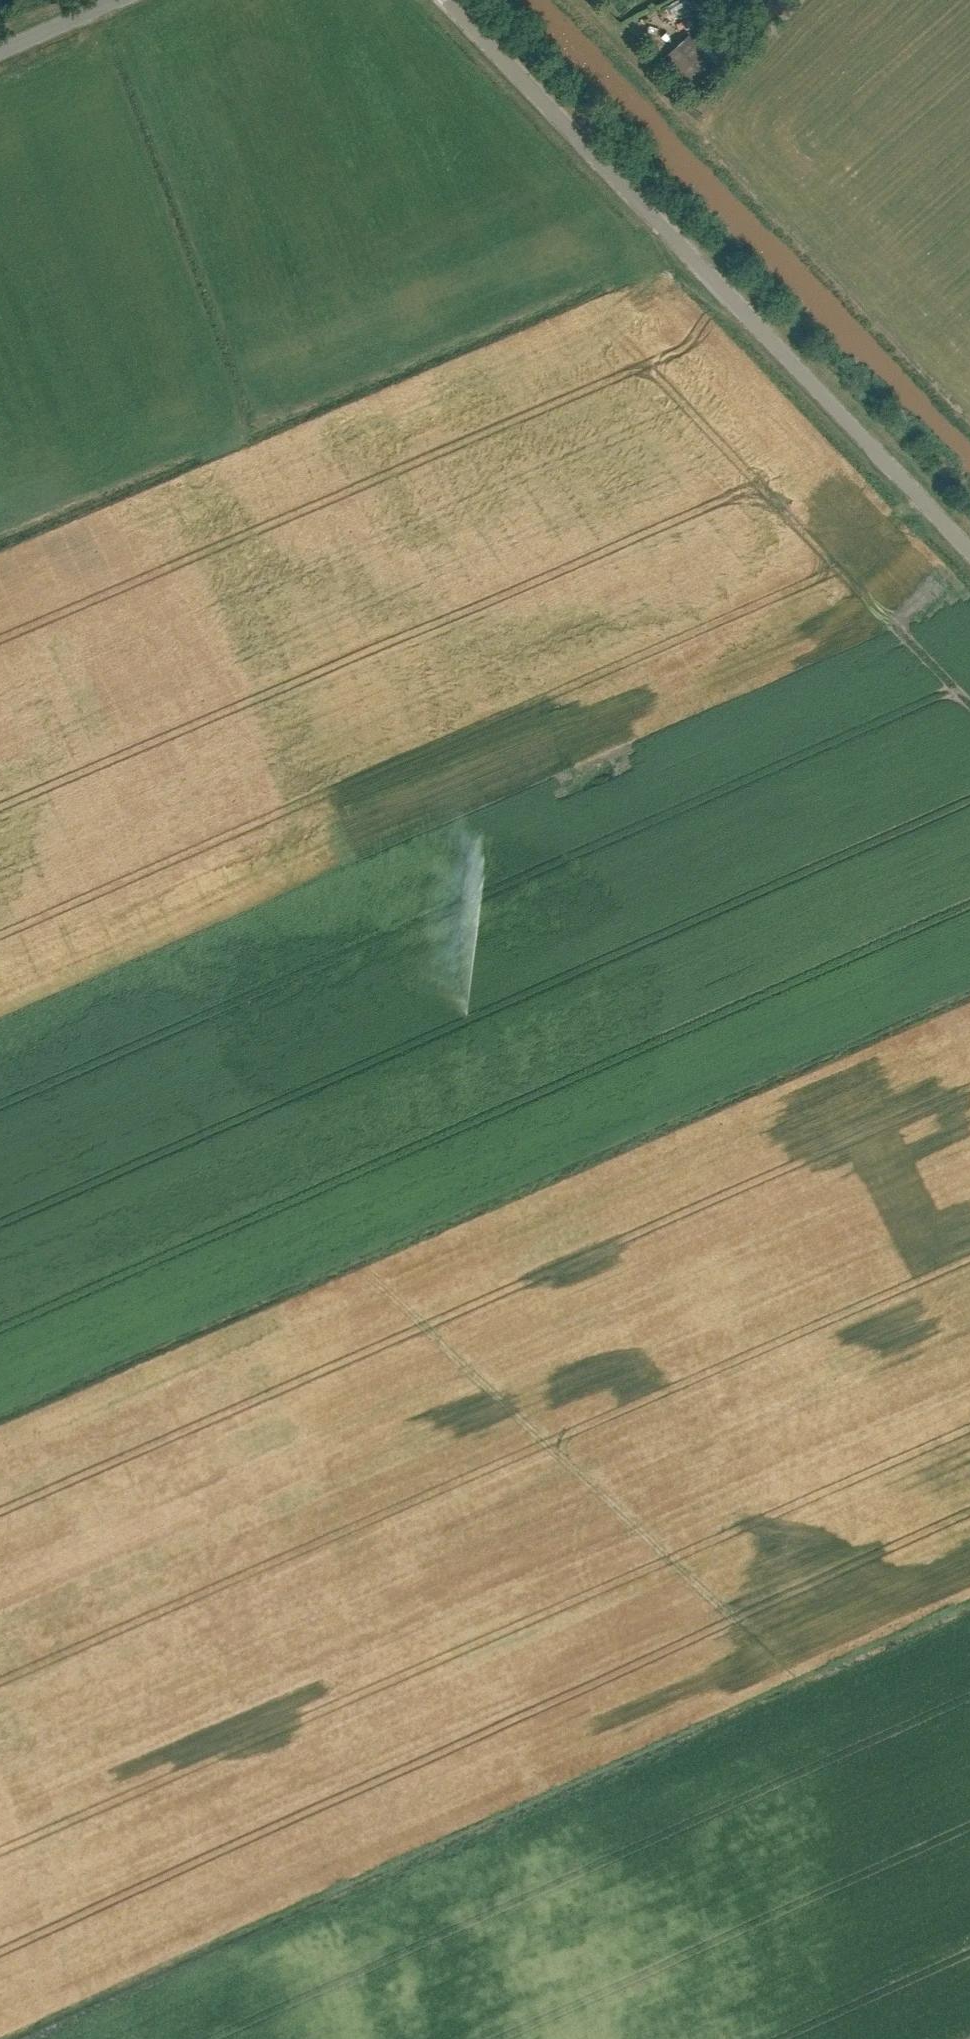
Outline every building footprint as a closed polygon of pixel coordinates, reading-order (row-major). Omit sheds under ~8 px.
[(690,33),(667,55),(697,88),(738,50),(727,38),(724,40),(710,25),(695,39),(690,33)]
